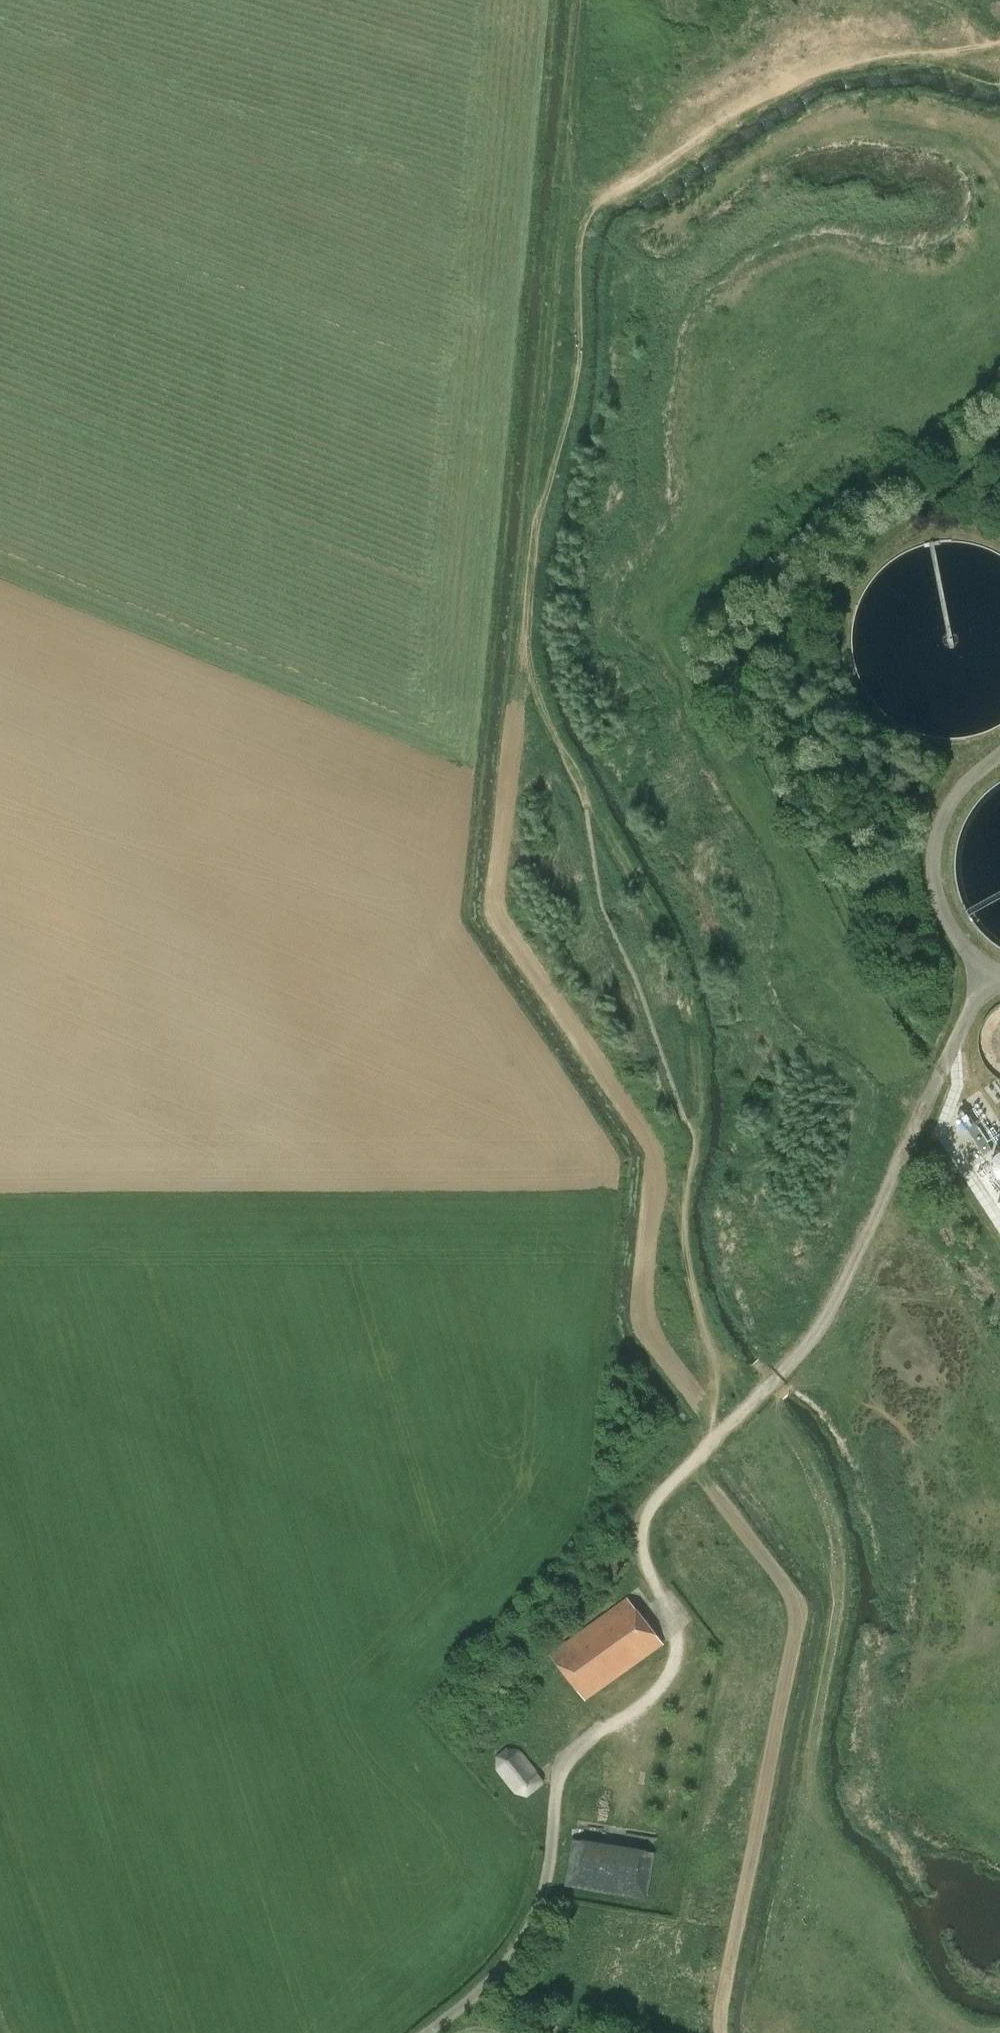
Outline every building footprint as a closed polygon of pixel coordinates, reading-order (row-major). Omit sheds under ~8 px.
[(982,1059),(988,1069),(996,1077),(999,1079),(999,1004),(994,1008),(987,1016),(981,1026),(979,1037),(979,1048),(982,1059)] [(990,1147),(959,1179),(999,1218),(999,1157),(990,1147)] [(550,1654),(584,1701),(662,1644),(627,1598),(550,1654)] [(509,1798),(539,1787),(525,1750),(495,1761),(509,1798)] [(571,1839),(564,1886),(647,1900),(655,1853),(571,1839)]
